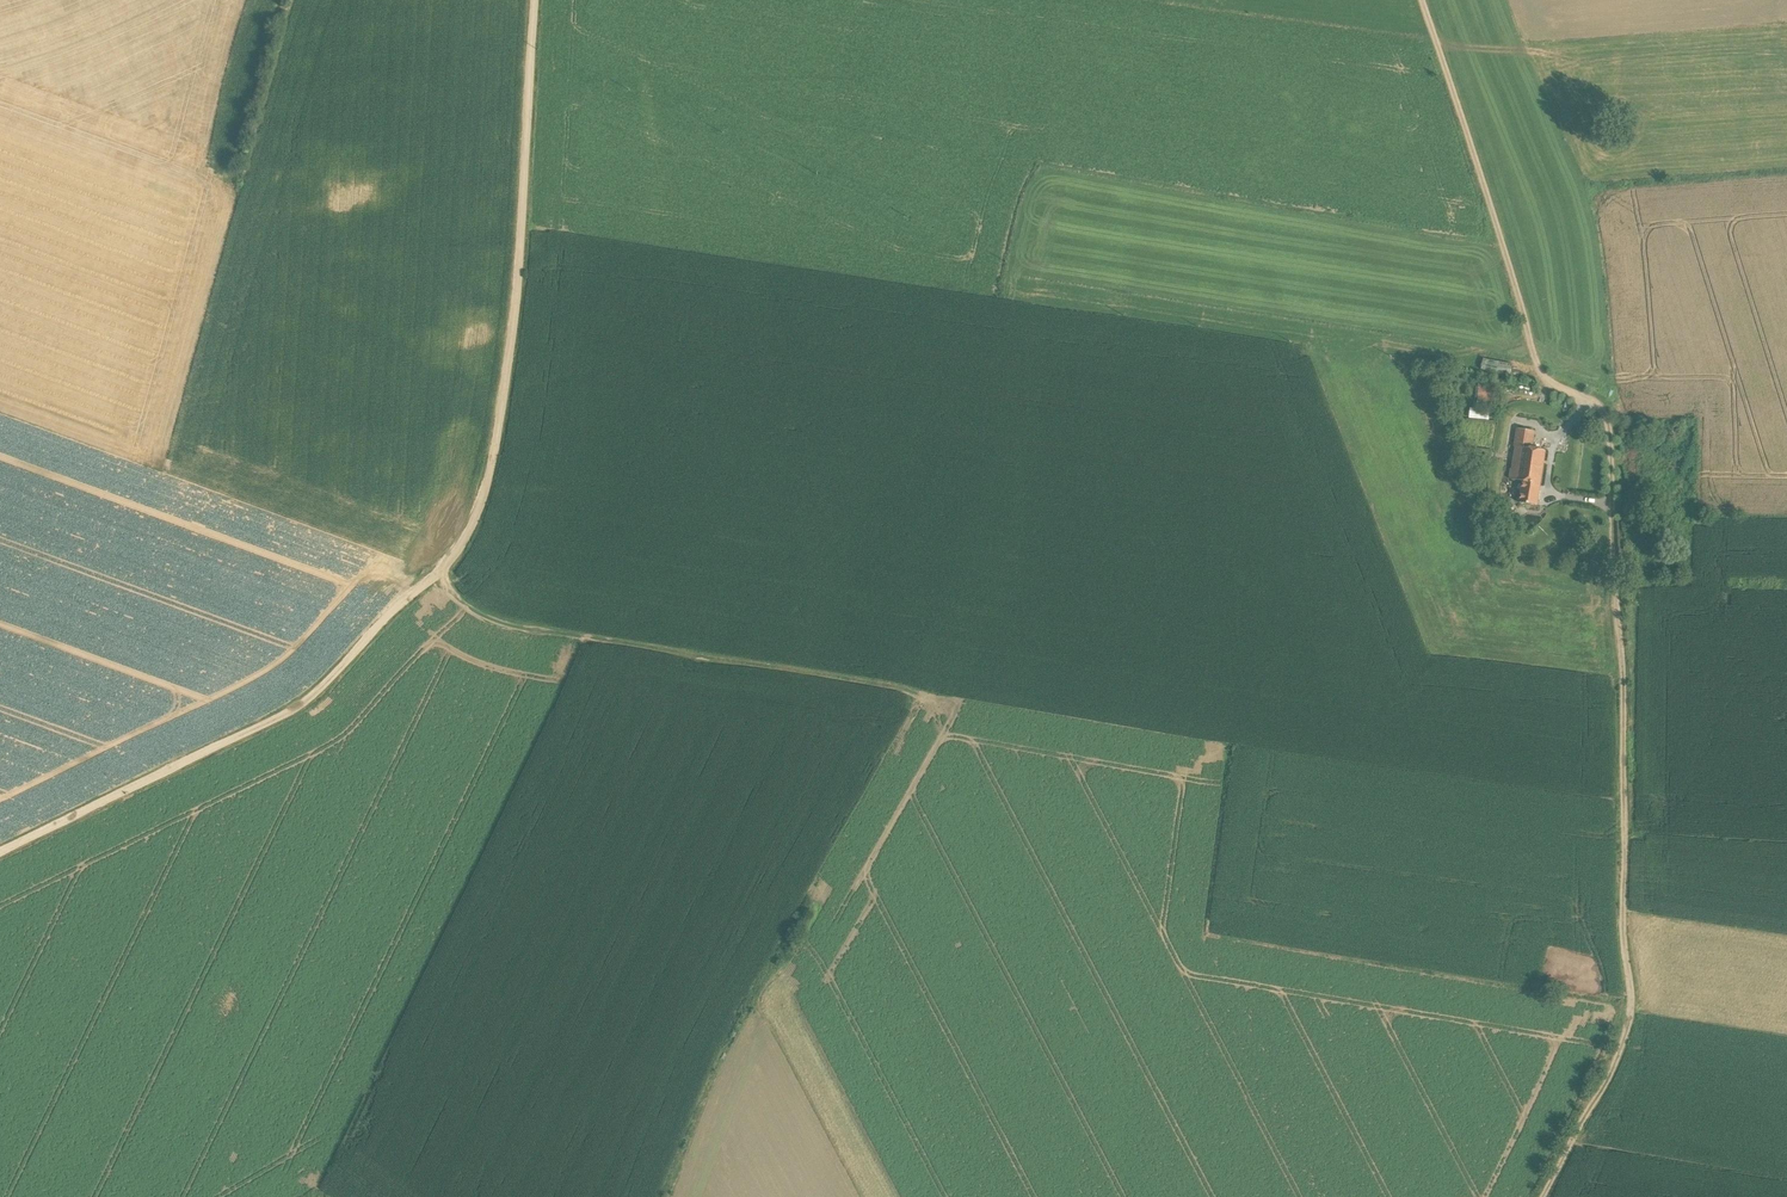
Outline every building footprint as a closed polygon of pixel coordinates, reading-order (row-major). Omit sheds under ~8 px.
[(1498,386),(1479,385),(1477,402),(1496,404),(1498,386)] [(1469,419),(1489,419),(1489,408),(1469,407),(1469,419)] [(1512,470),(1510,470),(1509,480),(1510,480),(1522,482),(1522,485),(1522,488),(1521,488),(1519,503),(1520,503),(1520,504),(1537,507),(1537,506),(1538,506),(1546,453),(1545,452),(1539,451),(1539,450),(1533,449),(1535,433),(1534,433),(1535,432),(1517,429),(1517,430),(1516,430),(1513,448),(1515,448),(1512,470)]
